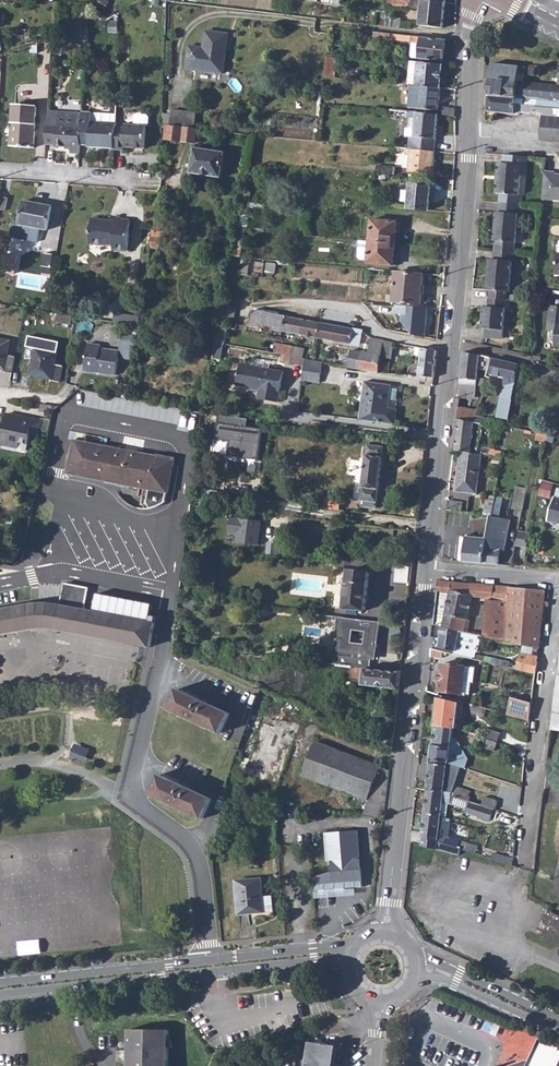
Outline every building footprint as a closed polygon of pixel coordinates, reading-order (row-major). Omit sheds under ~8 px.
[(421,8),(418,25),(443,28),(446,3),(422,0),(421,0),(421,8)] [(65,27),(67,34),(72,32),(80,31),(78,25),(65,27)] [(72,32),(71,41),(87,43),(88,37),(89,26),(80,31),(72,32)] [(189,46),(186,68),(224,73),(228,33),(206,31),(204,47),(189,46)] [(53,40),(71,41),(72,32),(67,34),(65,34),(53,38),(53,40)] [(395,34),(395,40),(419,43),(418,58),(443,61),(445,39),(395,34)] [(448,39),(447,50),(455,50),(456,39),(448,39)] [(326,55),(324,76),(339,78),(339,75),(335,74),(336,67),(336,59),(331,58),(331,55),(326,55)] [(402,79),(401,84),(441,88),(443,64),(418,62),(416,80),(402,79)] [(485,92),(490,92),(489,113),(515,115),(515,113),(543,116),(540,139),(558,141),(558,86),(525,83),(526,68),(492,66),(492,67),(485,67),(485,92)] [(534,69),(533,77),(540,77),(542,69),(534,69)] [(401,84),(389,83),(389,86),(401,87),(401,89),(413,90),(413,94),(420,95),(418,108),(438,110),(441,88),(401,84)] [(390,99),(389,110),(407,112),(408,100),(390,99)] [(13,102),(11,144),(34,145),(37,103),(13,102)] [(71,150),(80,151),(81,142),(82,124),(83,112),(48,109),(48,112),(46,141),(57,142),(57,143),(71,144),(71,150)] [(171,109),(169,124),(194,127),(195,112),(171,109)] [(82,124),(81,142),(89,143),(89,145),(114,146),(115,125),(116,121),(116,112),(99,111),(98,120),(92,120),(92,110),(83,110),(82,124)] [(414,138),(421,139),(420,150),(435,152),(438,115),(434,114),(407,112),(407,118),(416,119),(416,123),(410,122),(410,129),(415,129),(414,138)] [(114,146),(114,148),(124,148),(124,145),(145,147),(146,124),(148,124),(149,116),(147,114),(137,113),(135,115),(134,123),(125,123),(125,126),(115,125),(114,146)] [(165,139),(195,143),(197,128),(194,127),(169,124),(162,124),(161,129),(165,129),(165,139)] [(421,139),(414,138),(411,138),(409,149),(420,150),(421,139)] [(192,164),(191,169),(191,174),(222,178),(225,153),(195,148),(192,164)] [(409,149),(407,149),(406,155),(411,155),(410,171),(433,173),(435,152),(420,150),(409,149)] [(527,157),(503,155),(502,164),(498,164),(497,175),(500,175),(500,182),(497,182),(496,194),(500,195),(519,196),(520,176),(526,177),(527,157)] [(378,165),(377,174),(383,174),(396,175),(396,167),(378,165)] [(546,172),(543,200),(558,201),(558,175),(555,175),(556,172),(546,172)] [(409,185),(408,209),(429,211),(431,186),(409,185)] [(519,196),(500,195),(499,204),(518,205),(519,196)] [(20,225),(25,226),(31,227),(47,230),(51,206),(24,200),(20,225)] [(243,203),(241,215),(249,215),(250,204),(243,203)] [(518,205),(499,204),(498,213),(496,213),(494,242),(495,242),(515,244),(516,244),(519,206),(518,205)] [(241,215),(238,227),(248,227),(249,215),(241,215)] [(92,219),(89,243),(113,245),(112,249),(127,250),(130,220),(121,219),(120,218),(115,217),(114,224),(109,224),(109,221),(92,219)] [(372,220),(370,241),(395,244),(396,233),(400,233),(400,222),(372,220)] [(153,224),(150,247),(159,248),(160,237),(164,237),(165,226),(153,224)] [(11,231),(6,263),(16,264),(21,232),(11,231)] [(239,231),(235,246),(243,248),(246,233),(239,231)] [(368,260),(368,263),(397,266),(398,255),(395,255),(395,244),(370,241),(360,240),(358,257),(360,260),(368,260)] [(515,244),(495,242),(494,252),(514,253),(515,244)] [(235,246),(233,256),(241,258),(243,248),(235,246)] [(44,252),(41,272),(50,273),(53,253),(44,252)] [(514,253),(494,252),(493,261),(490,260),(487,291),(490,291),(508,292),(511,293),(513,262),(517,263),(517,253),(514,253)] [(244,258),(243,272),(275,275),(276,262),(244,258)] [(16,264),(6,263),(3,281),(13,282),(16,264)] [(396,273),(394,301),(421,304),(424,275),(396,273)] [(508,292),(490,291),(489,299),(507,300),(508,292)] [(486,329),(504,331),(507,300),(489,299),(488,308),(484,307),(482,329),(486,329)] [(222,303),(219,318),(223,319),(224,315),(228,316),(230,305),(222,303)] [(428,309),(386,304),(385,315),(393,316),(392,324),(397,330),(405,331),(404,338),(425,342),(428,309)] [(558,346),(558,306),(551,306),(549,330),(558,331),(557,346),(558,346)] [(286,315),(255,309),(252,321),(274,325),(274,328),(283,330),(286,315)] [(61,313),(59,321),(71,323),(72,315),(61,313)] [(115,313),(114,321),(129,324),(130,315),(115,313)] [(130,315),(129,324),(138,325),(139,316),(130,315)] [(286,315),(283,330),(302,334),(305,319),(286,315)] [(305,319),(302,334),(318,337),(321,322),(305,319)] [(321,322),(318,337),(355,344),(360,343),(362,330),(321,322)] [(218,325),(215,341),(224,343),(227,327),(218,325)] [(486,329),(486,337),(503,339),(504,331),(486,329)] [(88,343),(85,366),(97,368),(96,371),(116,374),(119,357),(133,358),(137,334),(122,332),(120,350),(100,347),(101,344),(88,343)] [(51,380),(59,382),(63,364),(55,363),(59,340),(29,335),(27,345),(35,347),(30,373),(52,377),(51,380)] [(348,363),(348,366),(378,372),(381,356),(384,340),(371,338),(368,352),(362,351),(361,357),(353,355),(351,363),(348,363)] [(12,373),(15,355),(6,354),(9,340),(0,339),(0,366),(4,367),(3,371),(12,373)] [(384,340),(381,356),(391,357),(393,342),(384,340)] [(280,350),(279,353),(282,354),(293,356),(302,358),(304,347),(281,343),(280,350)] [(420,356),(418,375),(425,376),(434,377),(437,350),(422,347),(420,356)] [(464,351),(461,378),(477,380),(479,366),(482,366),(482,368),(488,370),(491,357),(464,351)] [(270,367),(272,362),(254,357),(253,362),(270,367)] [(520,363),(494,357),(491,374),(506,377),(504,387),(515,390),(520,363)] [(304,358),(303,370),(320,373),(322,361),(304,358)] [(236,383),(249,386),(259,388),(258,391),(257,398),(277,402),(283,371),(240,362),(236,383)] [(303,370),(302,379),(319,381),(320,373),(303,370)] [(425,376),(425,384),(433,385),(434,377),(425,376)] [(461,378),(459,396),(470,399),(475,399),(475,398),(477,380),(461,378)] [(364,381),(359,419),(394,424),(396,409),(388,408),(391,385),(364,381)] [(459,396),(457,419),(459,419),(459,418),(474,421),(475,415),(477,410),(482,399),(475,398),(475,399),(473,409),(469,409),(470,399),(459,396)] [(42,403),(41,410),(53,412),(53,411),(59,405),(42,403)] [(251,417),(219,413),(218,424),(250,427),(251,417)] [(0,428),(0,444),(18,447),(19,442),(29,443),(30,435),(33,419),(6,414),(4,424),(4,429),(0,428)] [(475,415),(474,421),(482,423),(492,425),(493,420),(493,419),(475,415)] [(43,418),(41,429),(48,430),(50,419),(43,418)] [(459,419),(457,435),(481,438),(482,423),(474,421),(459,418),(459,419)] [(33,419),(30,435),(38,436),(41,420),(33,419)] [(250,427),(218,424),(217,440),(232,442),(230,456),(261,460),(264,428),(250,427)] [(457,435),(456,450),(461,451),(482,454),(482,453),(490,454),(491,448),(480,447),(481,438),(457,435)] [(68,474),(144,488),(150,489),(147,501),(150,509),(154,508),(159,506),(164,503),(167,493),(168,493),(175,458),(158,455),(157,457),(74,440),(68,474)] [(367,444),(361,500),(377,502),(384,446),(367,444)] [(461,451),(457,480),(461,481),(460,491),(477,493),(482,454),(461,451)] [(541,493),(552,494),(554,481),(543,479),(541,493)] [(523,509),(528,487),(518,485),(513,507),(523,509)] [(488,503),(494,504),(497,492),(490,490),(488,503)] [(450,496),(449,505),(464,507),(465,498),(450,496)] [(326,497),(325,508),(339,510),(340,499),(326,497)] [(556,497),(549,520),(558,523),(558,498),(556,497)] [(466,544),(465,561),(484,563),(492,518),(480,516),(478,529),(482,530),(480,538),(467,536),(466,544)] [(492,518),(484,563),(499,564),(500,549),(505,549),(511,519),(492,516),(492,518)] [(260,521),(229,518),(227,534),(238,535),(237,543),(258,545),(260,521)] [(519,531),(517,544),(528,546),(531,533),(519,531)] [(279,544),(268,543),(267,555),(278,556),(279,544)] [(11,561),(12,554),(0,552),(0,560),(11,561)] [(348,570),(344,608),(366,611),(370,573),(364,572),(364,569),(354,569),(354,571),(348,570)] [(439,580),(435,624),(478,634),(500,638),(539,647),(544,605),(545,600),(546,591),(546,590),(439,580)] [(35,628),(53,628),(71,631),(149,647),(151,647),(156,623),(149,621),(96,611),(85,609),(89,588),(65,584),(61,604),(43,601),(30,603),(0,609),(0,634),(35,628)] [(152,603),(99,592),(96,611),(149,621),(152,603)] [(378,647),(380,622),(339,618),(335,655),(336,655),(335,665),(371,669),(372,659),(374,659),(375,647),(378,647)] [(435,624),(433,636),(442,638),(441,647),(456,650),(458,641),(476,644),(477,638),(478,634),(435,624)] [(478,634),(477,638),(499,643),(500,638),(478,634)] [(185,648),(185,652),(197,658),(198,650),(185,648)] [(432,648),(431,656),(443,658),(443,655),(447,656),(448,652),(432,648)] [(462,651),(461,655),(485,660),(486,656),(465,651),(464,652),(462,651)] [(486,656),(485,660),(507,665),(507,661),(486,656)] [(520,657),(518,668),(536,672),(537,661),(520,657)] [(310,662),(309,668),(334,671),(335,665),(310,662)] [(442,663),(439,690),(463,693),(466,665),(442,663)] [(335,665),(334,671),(352,673),(351,677),(364,678),(364,684),(400,688),(401,672),(371,669),(335,665)] [(178,688),(169,708),(222,732),(231,713),(178,688)] [(507,695),(502,713),(526,720),(530,721),(532,703),(507,695)] [(439,696),(435,723),(454,727),(457,728),(460,703),(449,699),(439,696)] [(487,708),(469,703),(468,706),(470,707),(469,711),(485,716),(487,708)] [(240,786),(273,799),(296,734),(264,722),(251,757),(243,754),(237,770),(245,773),(240,786)] [(435,723),(431,756),(465,767),(467,761),(450,756),(454,727),(435,723)] [(378,729),(375,739),(393,746),(394,735),(378,729)] [(498,742),(478,735),(476,742),(496,749),(498,742)] [(304,774),(329,784),(340,788),(367,799),(369,800),(365,814),(385,817),(390,769),(316,741),(304,774)] [(89,750),(76,745),(72,755),(85,760),(89,750)] [(430,762),(427,789),(445,790),(469,801),(470,796),(467,795),(469,791),(454,784),(446,783),(447,765),(444,763),(430,762)] [(160,775),(151,794),(204,818),(213,799),(160,775)] [(427,789),(424,813),(442,815),(444,797),(453,800),(468,805),(469,801),(445,790),(427,789)] [(485,798),(482,805),(497,809),(499,802),(485,798)] [(471,803),(467,813),(490,820),(493,810),(471,803)] [(424,813),(422,838),(423,838),(422,845),(449,852),(460,855),(462,849),(448,844),(452,821),(442,820),(442,815),(424,813)] [(334,874),(314,876),(315,890),(363,885),(358,828),(328,831),(330,860),(333,860),(334,874)] [(464,842),(462,849),(476,854),(478,847),(464,842)] [(505,857),(504,863),(512,866),(513,860),(505,857)] [(262,879),(235,881),(238,914),(248,913),(249,918),(274,917),(272,897),(264,897),(262,879)] [(539,929),(558,939),(558,923),(545,916),(539,929)] [(467,1010),(458,1010),(457,1019),(467,1020),(467,1010)] [(497,1037),(503,1025),(479,1013),(473,1025),(497,1037)] [(129,1052),(129,1058),(129,1065),(169,1065),(169,1046),(168,1034),(168,1029),(129,1028),(129,1033),(129,1045),(129,1052)] [(308,1065),(336,1065),(341,1030),(318,1039),(318,1043),(312,1043),(308,1065)] [(541,1036),(532,1057),(525,1058),(523,1059),(508,1064),(505,1065),(558,1065),(558,1045),(541,1036)] [(129,1058),(129,1052),(126,1049),(120,1055),(127,1060),(129,1058)]
